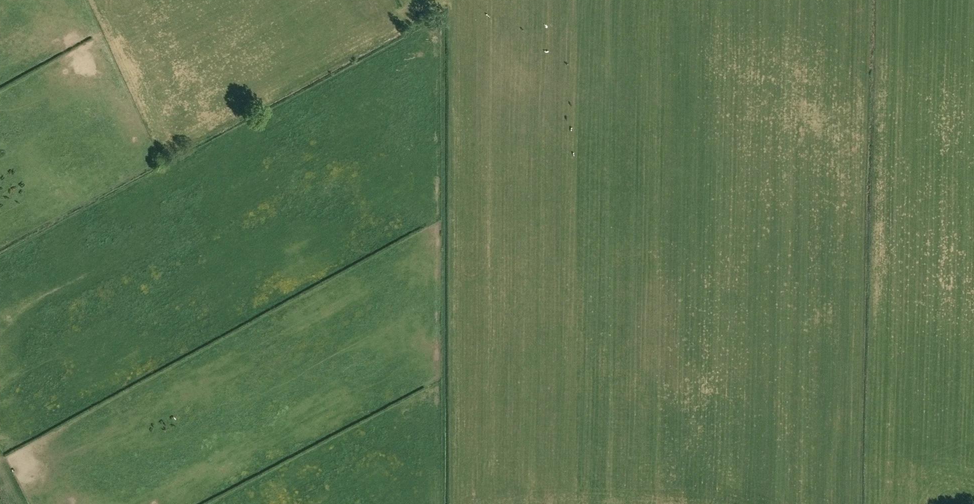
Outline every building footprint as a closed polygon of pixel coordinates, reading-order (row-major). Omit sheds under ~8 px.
[(311,450),(301,454),(304,460),(313,457),(311,450)]
